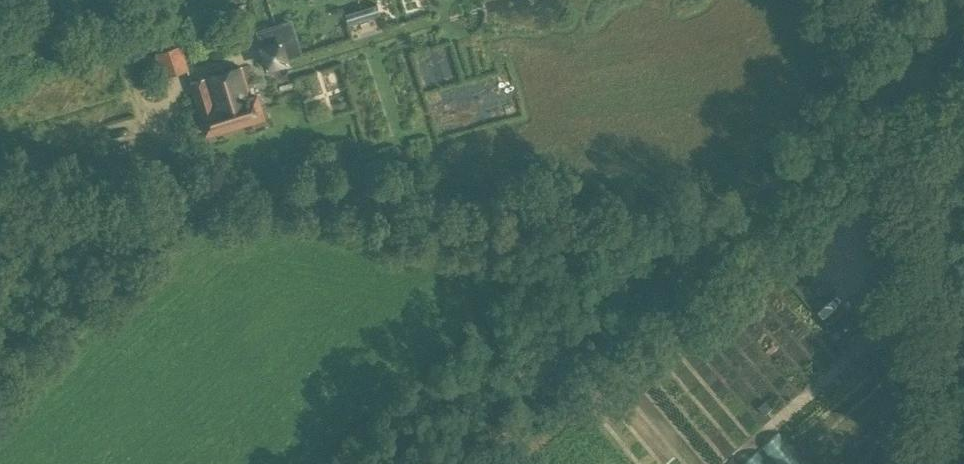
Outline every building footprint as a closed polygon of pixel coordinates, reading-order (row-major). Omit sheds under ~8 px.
[(380,15),(376,3),(344,13),(348,25),(380,15)] [(281,25),(259,32),(269,65),(291,58),(281,25)] [(163,77),(188,70),(180,44),(155,52),(163,77)] [(249,97),(241,68),(189,82),(204,133),(260,117),(254,96),(249,97)] [(771,437),(759,449),(758,448),(742,463),(799,463),(771,437)]
